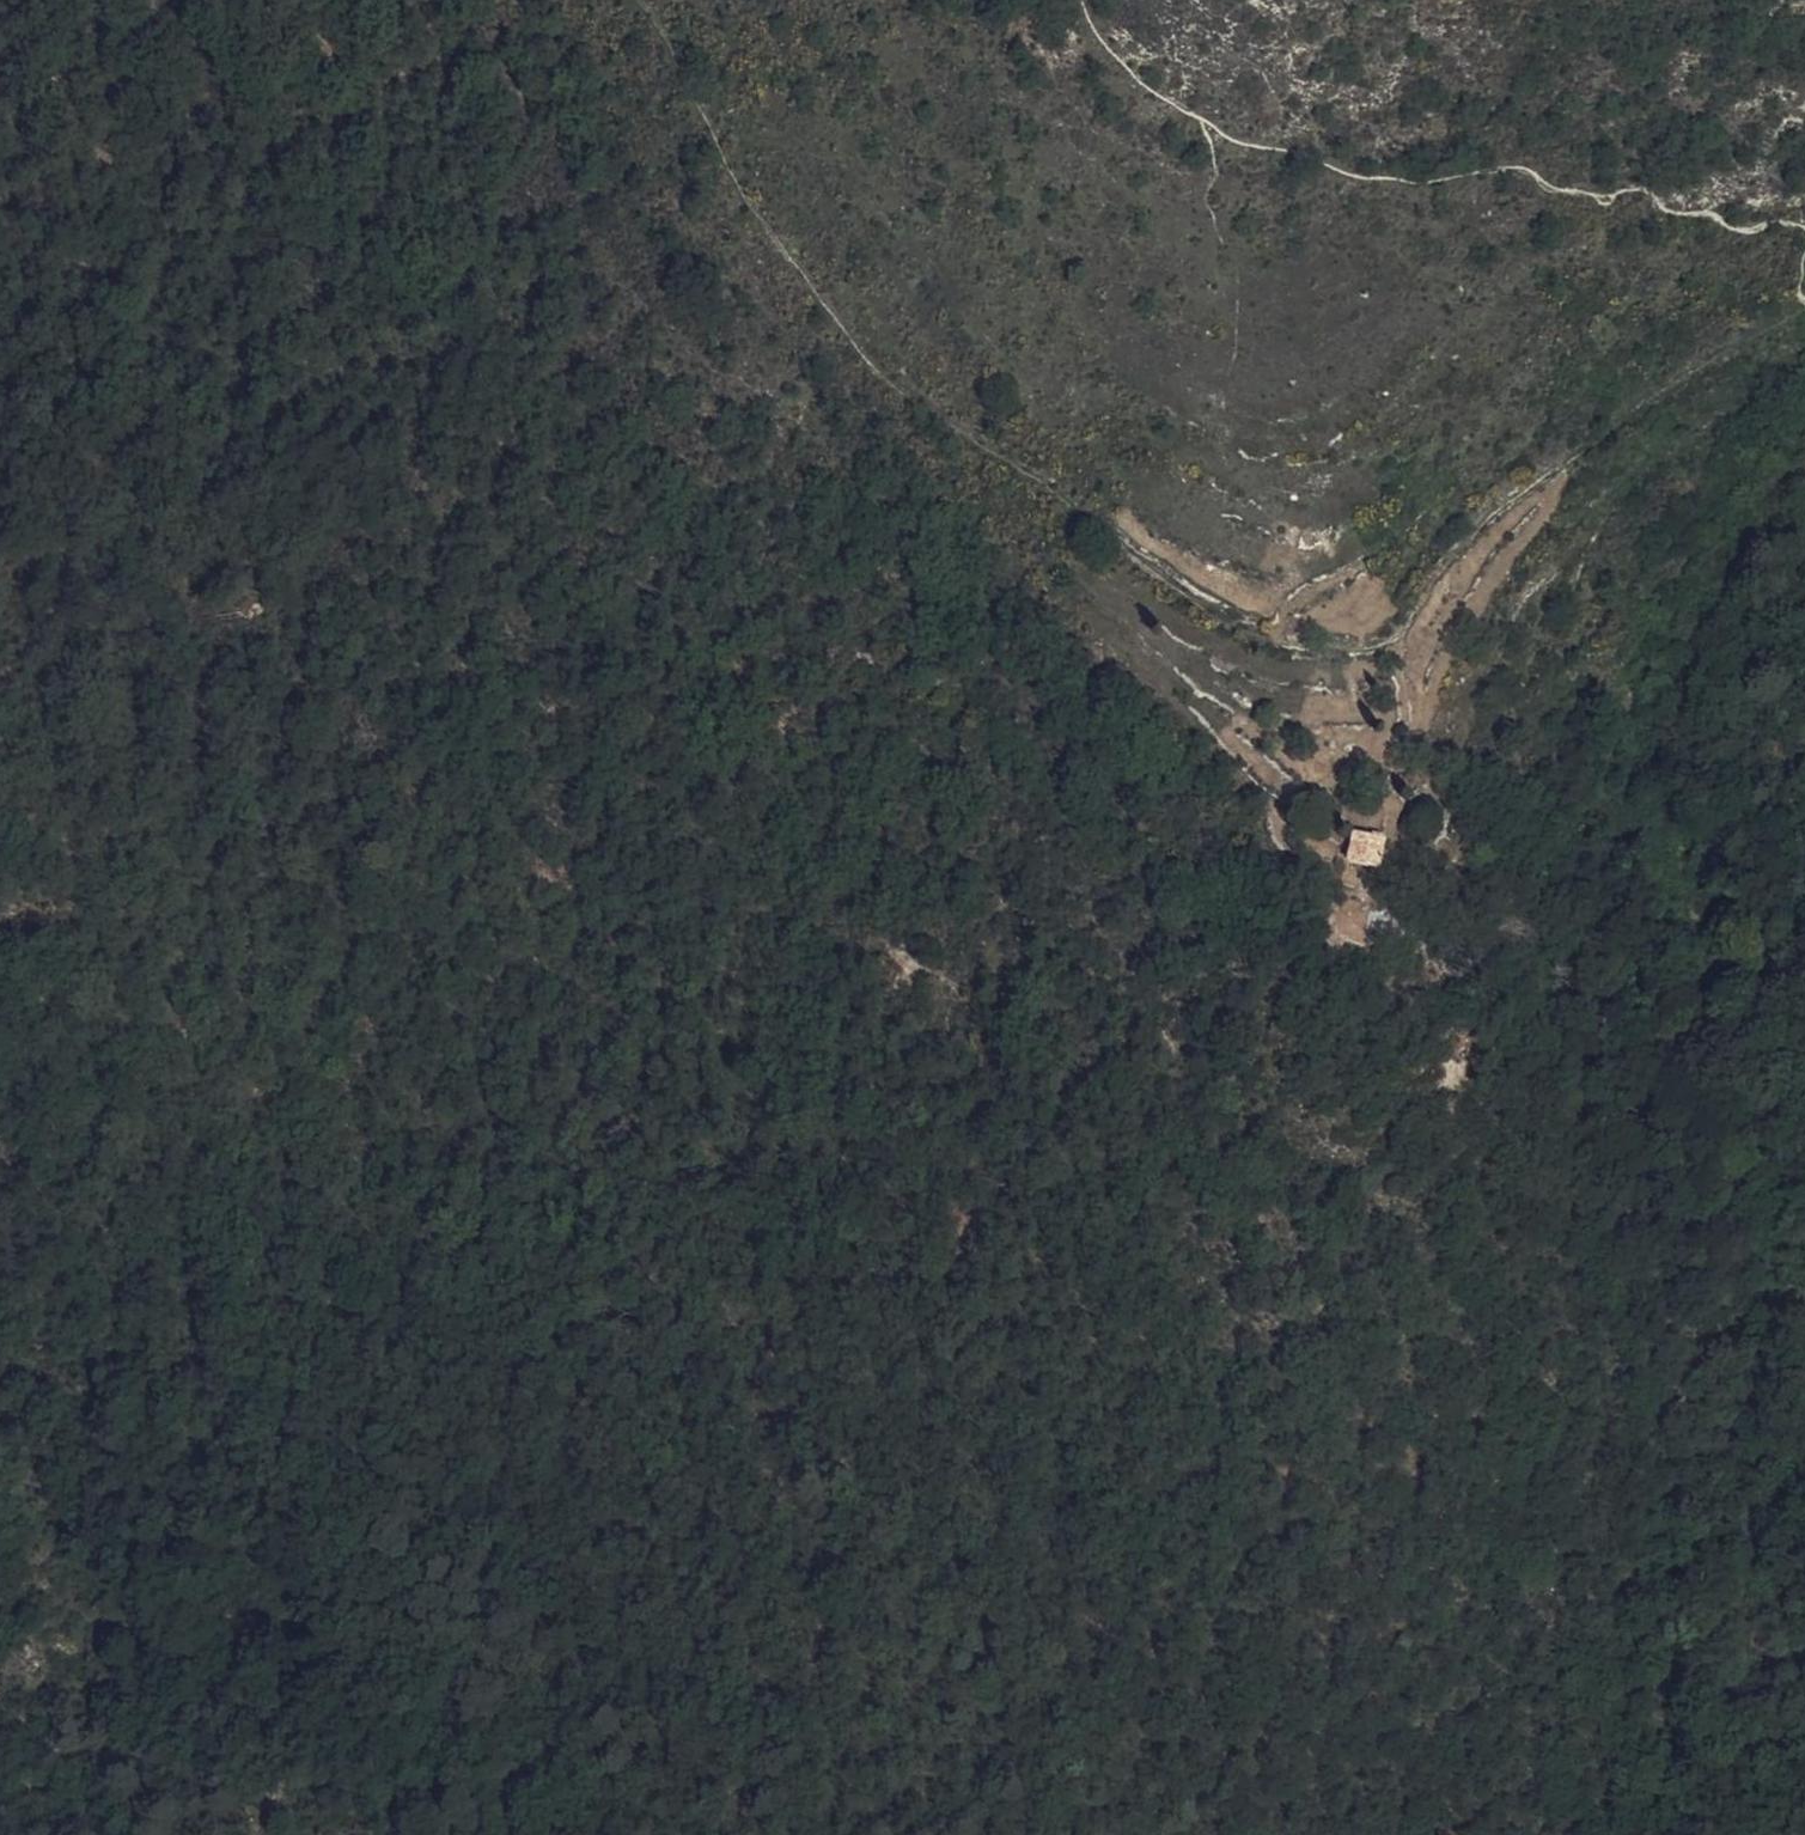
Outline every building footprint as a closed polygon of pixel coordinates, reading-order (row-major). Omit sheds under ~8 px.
[(1352,827),(1346,859),(1381,866),(1387,833),(1352,827)]
